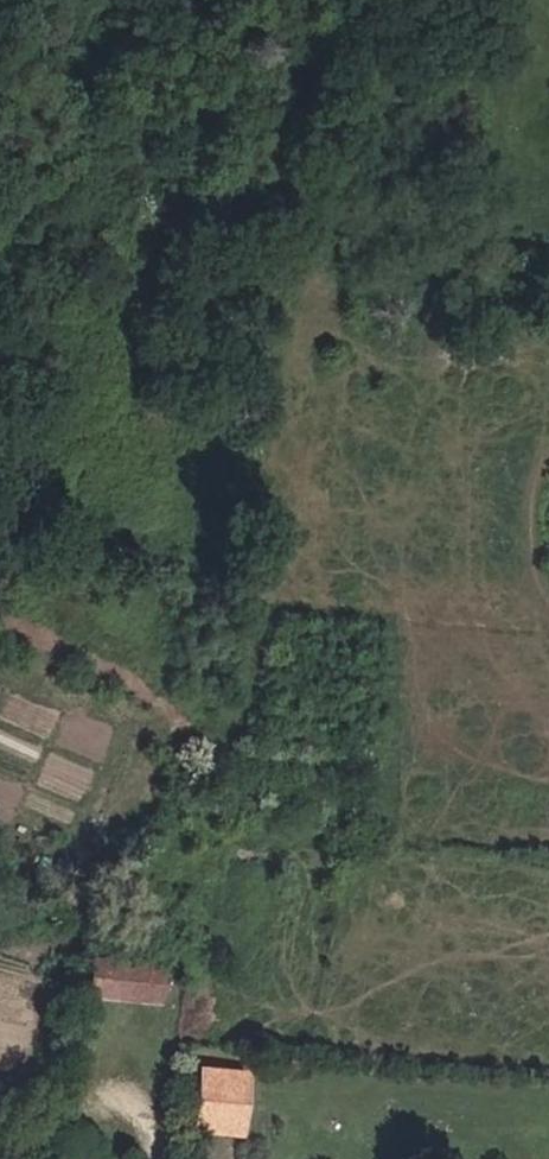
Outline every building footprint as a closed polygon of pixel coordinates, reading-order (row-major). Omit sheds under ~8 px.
[(157,1002),(161,966),(91,960),(86,995),(157,1002)] [(239,1134),(244,1074),(199,1070),(194,1130),(239,1134)]
